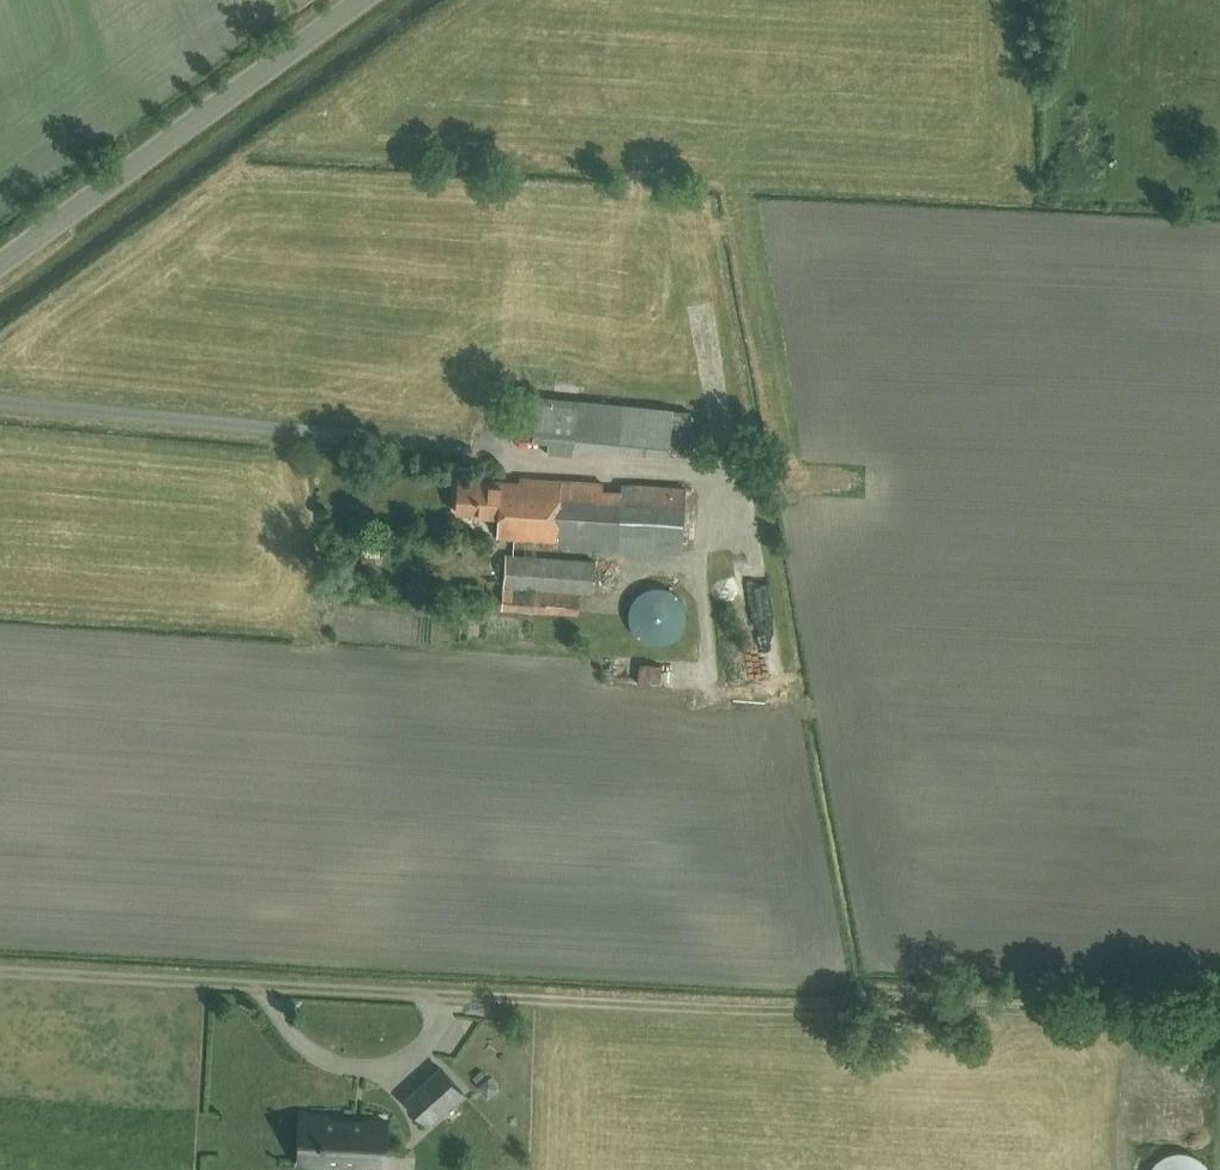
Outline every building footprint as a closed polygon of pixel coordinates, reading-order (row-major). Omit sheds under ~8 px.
[(669,456),(669,455),(673,410),(674,407),(577,397),(576,410),(507,403),(504,435),(533,437),(533,441),(548,442),(547,453),(572,456),(573,448),(669,456)] [(673,410),(669,455),(687,456),(691,410),(673,410)] [(686,486),(621,482),(621,490),(603,488),(603,481),(520,475),(519,480),(457,476),(455,510),(479,511),(479,513),(498,515),(497,536),(557,540),(557,546),(681,553),(686,486)] [(595,560),(505,552),(501,609),(578,614),(581,594),(593,594),(595,560)] [(684,626),(686,610),(680,595),(666,586),(649,585),(635,594),(628,609),(630,625),(641,638),(657,643),(673,639),(684,626)] [(431,1080),(452,1103),(464,1092),(443,1069),(431,1080)] [(425,1080),(412,1090),(429,1114),(443,1104),(425,1080)] [(347,1163),(372,1165),(372,1155),(385,1155),(387,1120),(304,1116),(304,1127),(302,1126),(301,1150),(302,1150),(302,1161),(326,1162),(326,1160),(347,1161),(347,1163)] [(1208,1167),(1205,1162),(1201,1158),(1196,1155),(1191,1152),(1185,1151),(1180,1150),(1174,1151),(1168,1152),(1163,1155),(1159,1158),(1155,1162),(1151,1167),(1150,1169),(1210,1169),(1208,1167)]
